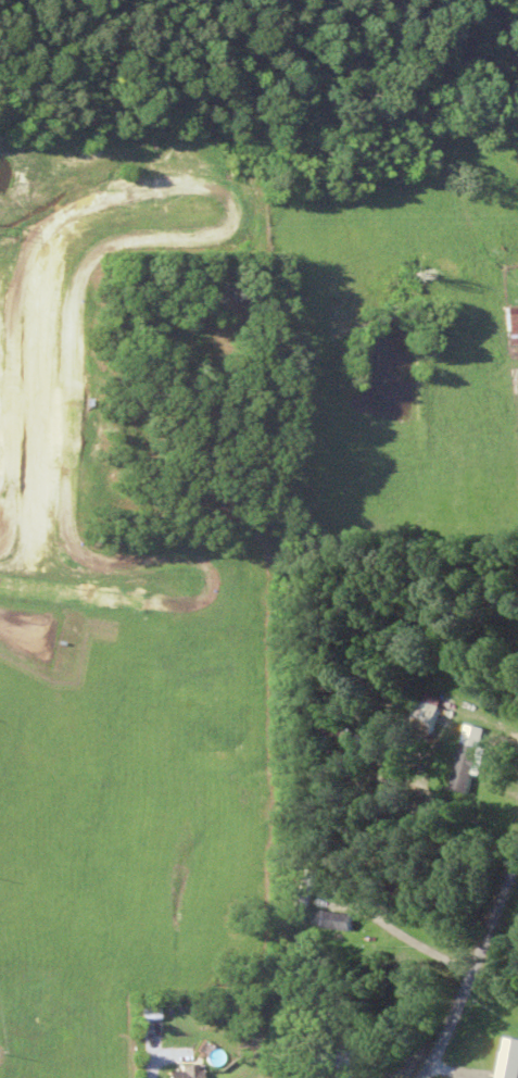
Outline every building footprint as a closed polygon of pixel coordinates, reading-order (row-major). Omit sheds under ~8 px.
[(503,307),(503,345),(517,345),(517,307),(503,307)] [(456,581),(469,581),(469,569),(456,570),(456,581)] [(412,725),(432,732),(441,706),(421,700),(412,725)] [(480,747),(462,742),(450,790),(468,794),(480,747)] [(313,927),(351,931),(353,914),(315,910),(313,927)] [(138,1021),(155,1019),(154,1007),(136,1009),(138,1021)] [(505,1037),(498,1077),(517,1077),(517,1040),(505,1037)] [(176,1071),(164,1071),(164,1077),(197,1077),(197,1065),(176,1065),(176,1071)]
